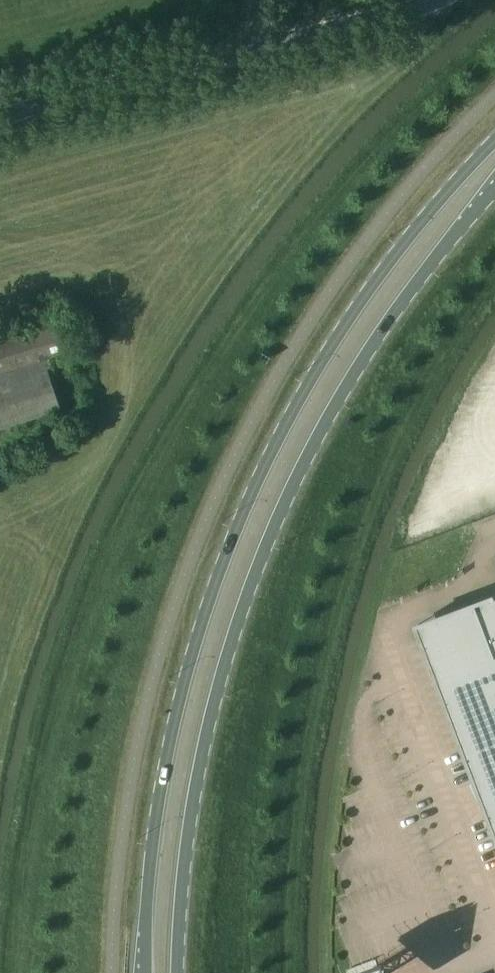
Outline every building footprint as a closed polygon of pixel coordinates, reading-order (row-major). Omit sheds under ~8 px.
[(61,410),(45,359),(67,352),(57,322),(0,340),(0,430),(61,410)] [(473,605),(476,612),(421,630),(462,780),(455,781),(494,808),(494,811),(494,597),(473,605)]
